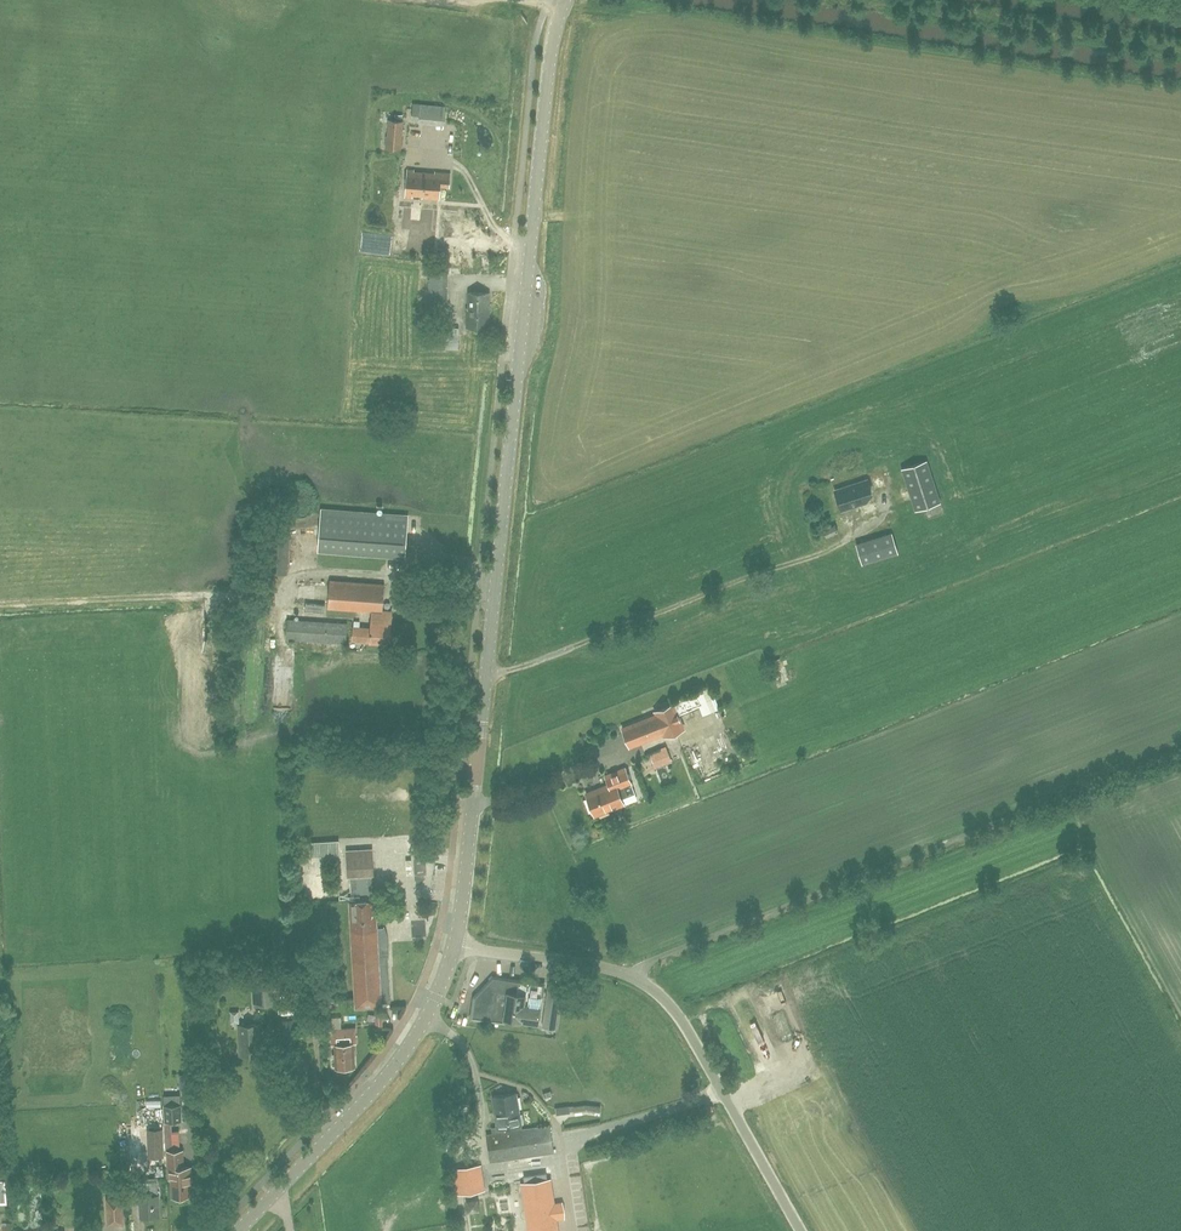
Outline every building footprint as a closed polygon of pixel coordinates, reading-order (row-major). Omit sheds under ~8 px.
[(420,122),(445,124),(447,105),(431,104),(422,103),(420,122)] [(386,136),(385,147),(401,149),(403,122),(389,120),(387,136),(386,136)] [(407,188),(406,197),(413,197),(413,195),(423,196),(422,198),(439,200),(440,186),(449,186),(450,173),(435,172),(435,173),(414,171),(414,170),(408,169),(407,181),(412,182),(411,189),(407,188)] [(464,210),(445,210),(445,235),(464,236),(464,210)] [(428,301),(447,301),(448,267),(430,266),(429,279),(428,279),(428,301)] [(489,328),(489,310),(490,293),(468,293),(468,307),(466,307),(466,327),(489,328)] [(411,339),(411,348),(422,349),(422,340),(411,339)] [(927,462),(902,470),(916,511),(941,503),(927,462)] [(841,510),(866,502),(872,493),(868,480),(835,491),(841,510)] [(318,551),(392,557),(405,558),(408,514),(321,507),(318,551)] [(824,530),(827,537),(838,532),(835,525),(824,530)] [(276,573),(287,574),(290,535),(264,533),(260,581),(275,583),(276,573)] [(862,564),(898,553),(892,534),(857,544),(862,564)] [(392,612),(383,611),(384,585),(330,581),(328,608),(372,611),(371,624),(370,629),(354,627),(353,640),(389,642),(391,625),(390,625),(392,612)] [(346,643),(347,624),(287,620),(286,639),(346,643)] [(710,686),(698,691),(675,701),(680,714),(699,706),(702,714),(719,707),(710,686)] [(655,712),(657,715),(622,729),(629,747),(664,733),(665,736),(683,729),(673,704),(655,712)] [(650,755),(657,768),(675,759),(668,746),(650,755)] [(635,794),(631,784),(625,769),(605,777),(609,785),(586,794),(595,816),(624,804),(622,799),(635,794)] [(310,857),(318,857),(317,842),(310,842),(310,857)] [(381,1005),(378,956),(389,955),(388,958),(389,958),(390,947),(388,936),(385,926),(384,926),(385,928),(377,928),(375,899),(373,900),(372,876),(373,876),(372,849),(346,851),(348,877),(350,877),(352,901),(350,901),(356,1007),(381,1005)] [(317,896),(329,895),(328,873),(328,860),(320,861),(320,869),(306,870),(307,889),(317,889),(317,896)] [(430,877),(429,861),(419,861),(420,878),(430,877)] [(428,923),(416,923),(417,937),(429,936),(428,923)] [(252,961),(253,970),(268,968),(268,965),(273,965),(272,959),(252,961)] [(275,1004),(274,990),(274,977),(253,979),(254,1005),(275,1004)] [(541,997),(525,995),(527,983),(494,978),(475,998),(472,1017),(504,1022),(504,1019),(521,1021),(538,1023),(541,997)] [(560,988),(548,986),(542,1027),(558,1030),(562,1005),(558,1004),(560,988)] [(240,1055),(260,1054),(259,1024),(239,1025),(240,1055)] [(346,1067),(356,1066),(355,1042),(357,1042),(356,1027),(330,1029),(331,1045),(335,1044),(336,1054),(333,1054),(333,1058),(336,1057),(336,1067),(339,1067),(341,1068),(344,1068),(346,1067)] [(549,1125),(522,1129),(521,1124),(523,1123),(522,1114),(520,1115),(516,1093),(493,1097),(498,1127),(492,1128),(493,1134),(487,1135),(491,1162),(553,1153),(549,1125)] [(163,1105),(164,1122),(182,1121),(182,1104),(163,1105)] [(586,1104),(573,1106),(574,1113),(586,1111),(600,1113),(601,1106),(586,1104)] [(571,1113),(570,1107),(570,1106),(555,1108),(556,1115),(571,1113)] [(165,1139),(141,1140),(142,1151),(166,1150),(165,1139)] [(182,1151),(167,1151),(169,1179),(171,1179),(172,1196),(176,1196),(178,1199),(184,1199),(185,1196),(189,1196),(188,1181),(191,1181),(190,1167),(183,1168),(182,1151)] [(163,1153),(149,1154),(150,1176),(164,1175),(163,1153)] [(481,1166),(464,1169),(453,1170),(456,1195),(485,1191),(485,1188),(481,1166)] [(159,1216),(158,1196),(157,1196),(157,1179),(140,1179),(141,1197),(140,1197),(141,1217),(159,1216)] [(558,1204),(553,1205),(549,1181),(551,1180),(551,1179),(522,1184),(522,1185),(525,1184),(532,1230),(556,1230),(555,1218),(560,1217),(558,1204)] [(521,1185),(512,1186),(512,1198),(522,1197),(521,1185)] [(108,1224),(122,1223),(120,1199),(106,1200),(108,1224)] [(474,1223),(474,1230),(488,1230),(487,1222),(474,1223)]
